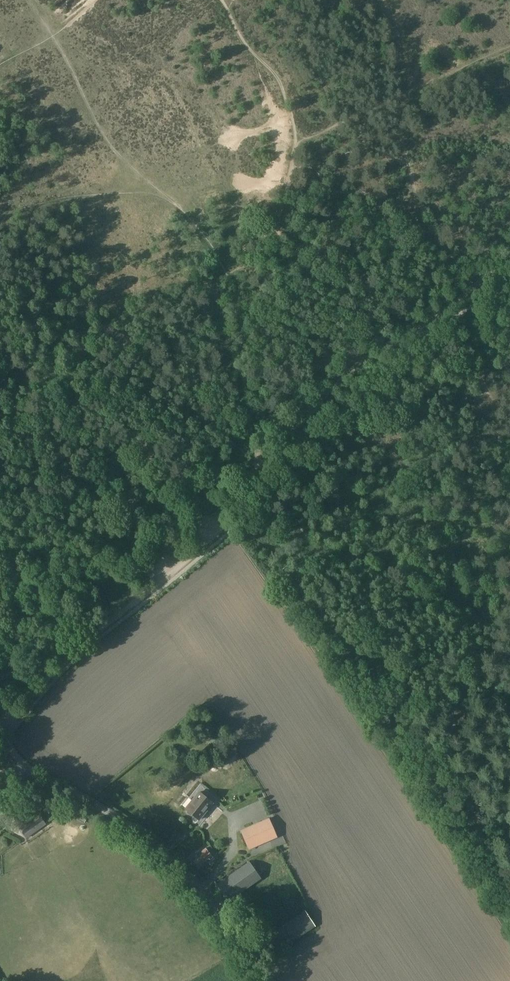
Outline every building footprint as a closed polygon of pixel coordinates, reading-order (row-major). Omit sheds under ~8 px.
[(211,803),(199,793),(187,808),(188,810),(188,812),(190,814),(193,814),(199,818),(211,803)] [(34,808),(14,821),(24,836),(44,821),(34,808)] [(269,818),(240,831),(248,850),(277,837),(269,818)] [(194,861),(198,867),(211,856),(206,849),(201,852),(203,854),(194,861)] [(249,862),(216,885),(225,898),(238,889),(240,892),(260,879),(249,862)] [(288,880),(293,878),(287,863),(282,865),(288,880)] [(315,926),(305,911),(259,941),(269,956),(315,926)]
